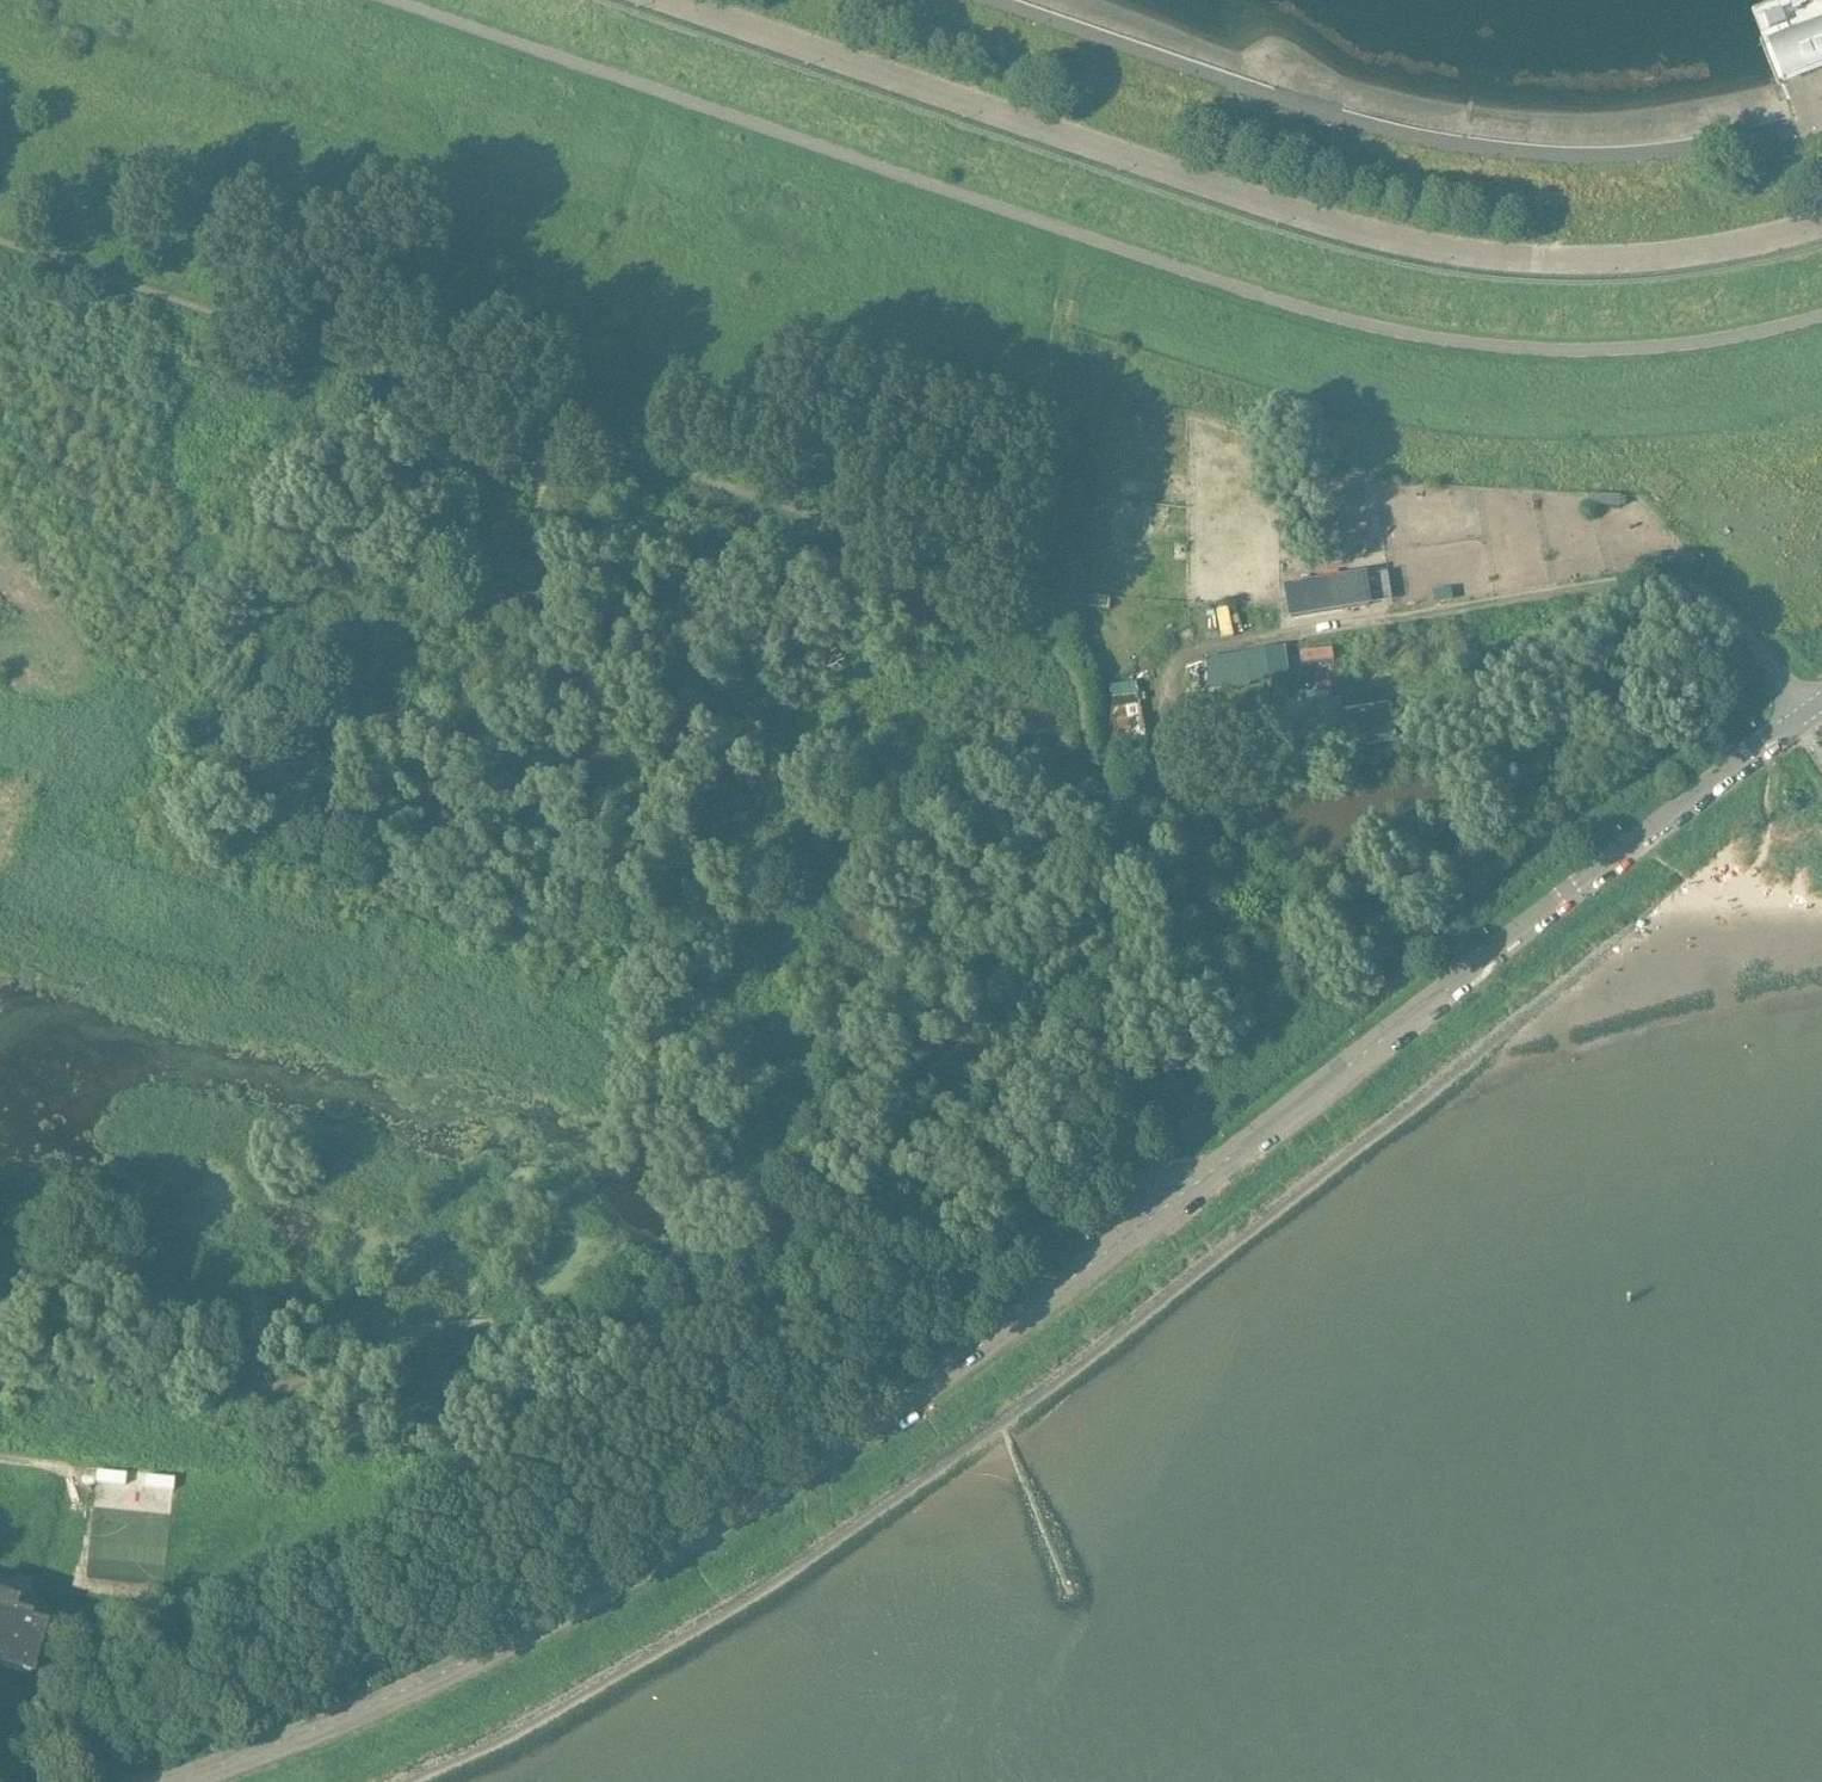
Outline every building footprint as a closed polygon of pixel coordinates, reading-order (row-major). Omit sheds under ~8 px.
[(1821,67),(1821,0),(1799,0),(1754,18),(1795,123),(1798,121),(1783,82),(1821,67)] [(1609,496),(1609,509),(1620,509),(1620,497),(1609,496)] [(1388,572),(1370,575),(1374,600),(1392,597),(1388,572)] [(1364,573),(1287,586),(1292,617),(1369,605),(1364,573)] [(1085,596),(1084,607),(1108,608),(1109,597),(1085,596)] [(1282,648),(1209,661),(1214,690),(1287,678),(1282,648)] [(1398,729),(1395,702),(1336,710),(1337,719),(1308,724),(1293,725),(1289,695),(1260,699),(1265,746),(1398,729)] [(0,1603),(0,1669),(29,1677),(43,1632),(26,1626),(27,1621),(11,1616),(14,1607),(0,1603)]
